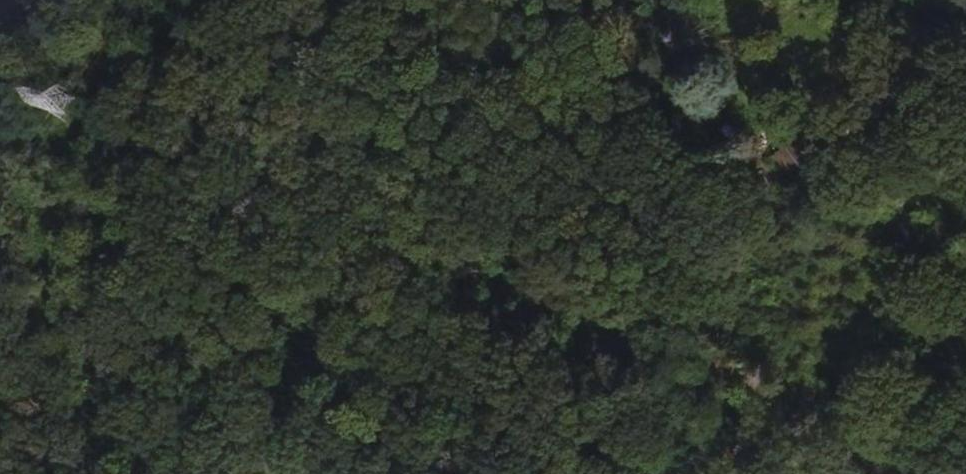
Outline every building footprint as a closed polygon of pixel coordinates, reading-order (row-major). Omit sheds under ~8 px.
[(764,136),(774,150),(794,137),(784,122),(764,136)] [(795,138),(775,152),(793,177),(813,163),(795,138)]
